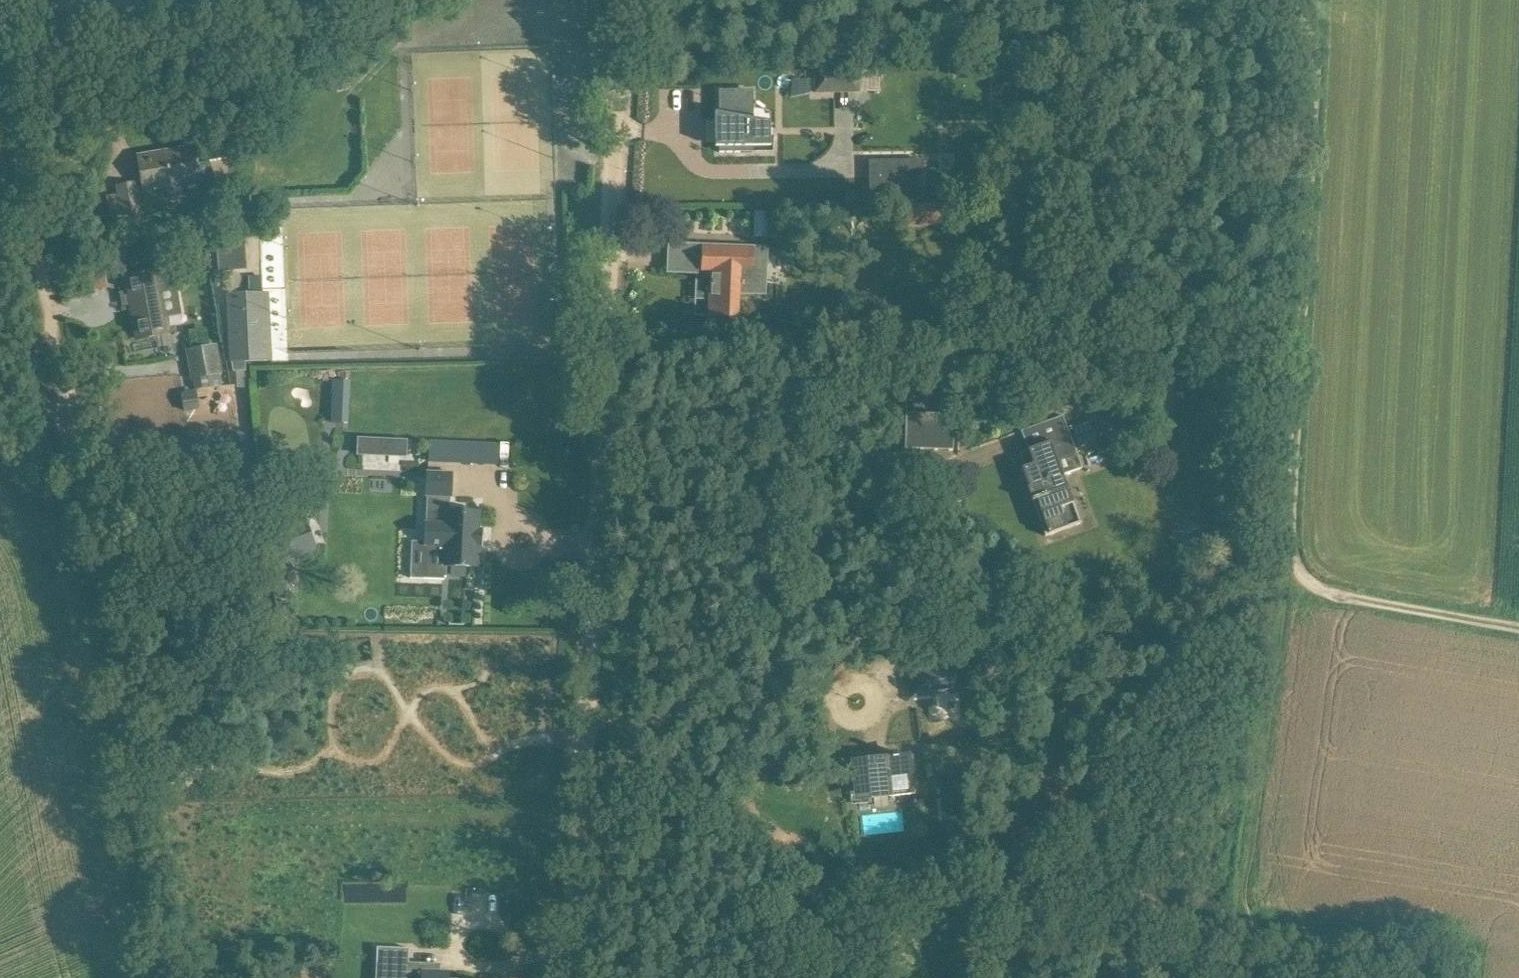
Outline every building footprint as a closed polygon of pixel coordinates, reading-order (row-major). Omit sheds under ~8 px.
[(834,70),(815,70),(815,92),(835,92),(834,70)] [(719,113),(714,112),(715,147),(719,147),(719,152),(752,152),(752,147),(770,146),(770,122),(751,119),(751,91),(740,91),(740,90),(719,90),(719,113)] [(911,130),(911,152),(961,150),(960,129),(911,130)] [(214,185),(210,162),(198,164),(197,160),(196,160),(194,148),(139,157),(144,189),(170,184),(172,197),(210,190),(214,185)] [(909,198),(909,160),(869,160),(869,178),(873,178),(873,184),(871,184),(871,199),(869,199),(869,200),(922,200),(922,198),(909,198)] [(123,221),(140,218),(134,183),(119,186),(123,215),(123,221)] [(944,200),(896,201),(896,224),(945,222),(944,200)] [(243,235),(215,244),(218,271),(246,268),(243,235)] [(766,249),(707,246),(687,245),(686,268),(703,268),(702,287),(711,287),(710,317),(737,318),(738,293),(764,294),(766,249)] [(137,274),(125,276),(136,339),(156,335),(170,333),(167,317),(181,314),(173,266),(156,270),(137,274)] [(248,294),(232,294),(235,361),(236,372),(245,372),(248,372),(248,361),(266,360),(271,360),(268,307),(268,293),(262,293),(261,275),(247,275),(248,294)] [(217,345),(189,350),(195,378),(197,390),(210,388),(207,375),(219,373),(222,373),(217,345)] [(333,379),(331,422),(344,422),(345,398),(349,398),(350,380),(333,379)] [(198,394),(181,397),(183,410),(200,407),(198,394)] [(905,414),(904,450),(913,450),(939,451),(952,451),(953,415),(905,414)] [(1063,415),(1021,430),(1028,449),(1028,450),(1033,463),(1024,466),(1022,467),(1029,487),(1031,486),(1035,497),(1031,499),(1032,501),(1036,500),(1047,532),(1044,534),(1045,536),(1050,534),(1050,533),(1075,524),(1076,525),(1080,523),(1063,475),(1072,471),(1082,468),(1063,415)] [(1072,427),(1078,447),(1101,440),(1094,420),(1072,427)] [(401,469),(401,456),(413,456),(414,436),(362,436),(362,468),(401,469)] [(502,463),(502,441),(431,439),(431,461),(502,463)] [(428,472),(427,496),(428,496),(449,496),(451,496),(452,472),(428,472)] [(424,576),(424,578),(444,579),(445,577),(446,577),(447,565),(481,567),(481,546),(483,546),(483,543),(481,543),(481,545),(477,545),(478,529),(478,512),(448,510),(449,496),(428,496),(427,523),(426,523),(425,541),(424,576)] [(293,523),(260,536),(271,565),(304,553),(315,548),(311,538),(300,543),(293,523)] [(1186,530),(1174,544),(1183,552),(1195,538),(1186,530)] [(914,695),(934,693),(967,689),(964,664),(911,670),(914,695)] [(916,793),(913,775),(911,755),(852,761),(854,780),(855,801),(893,797),(893,795),(916,793)] [(970,848),(955,850),(958,865),(974,863),(970,848)] [(469,910),(469,885),(417,884),(416,909),(469,910)] [(377,948),(376,963),(408,964),(409,949),(377,948)] [(376,977),(448,977),(449,973),(439,972),(440,965),(408,964),(376,963),(376,977)]
